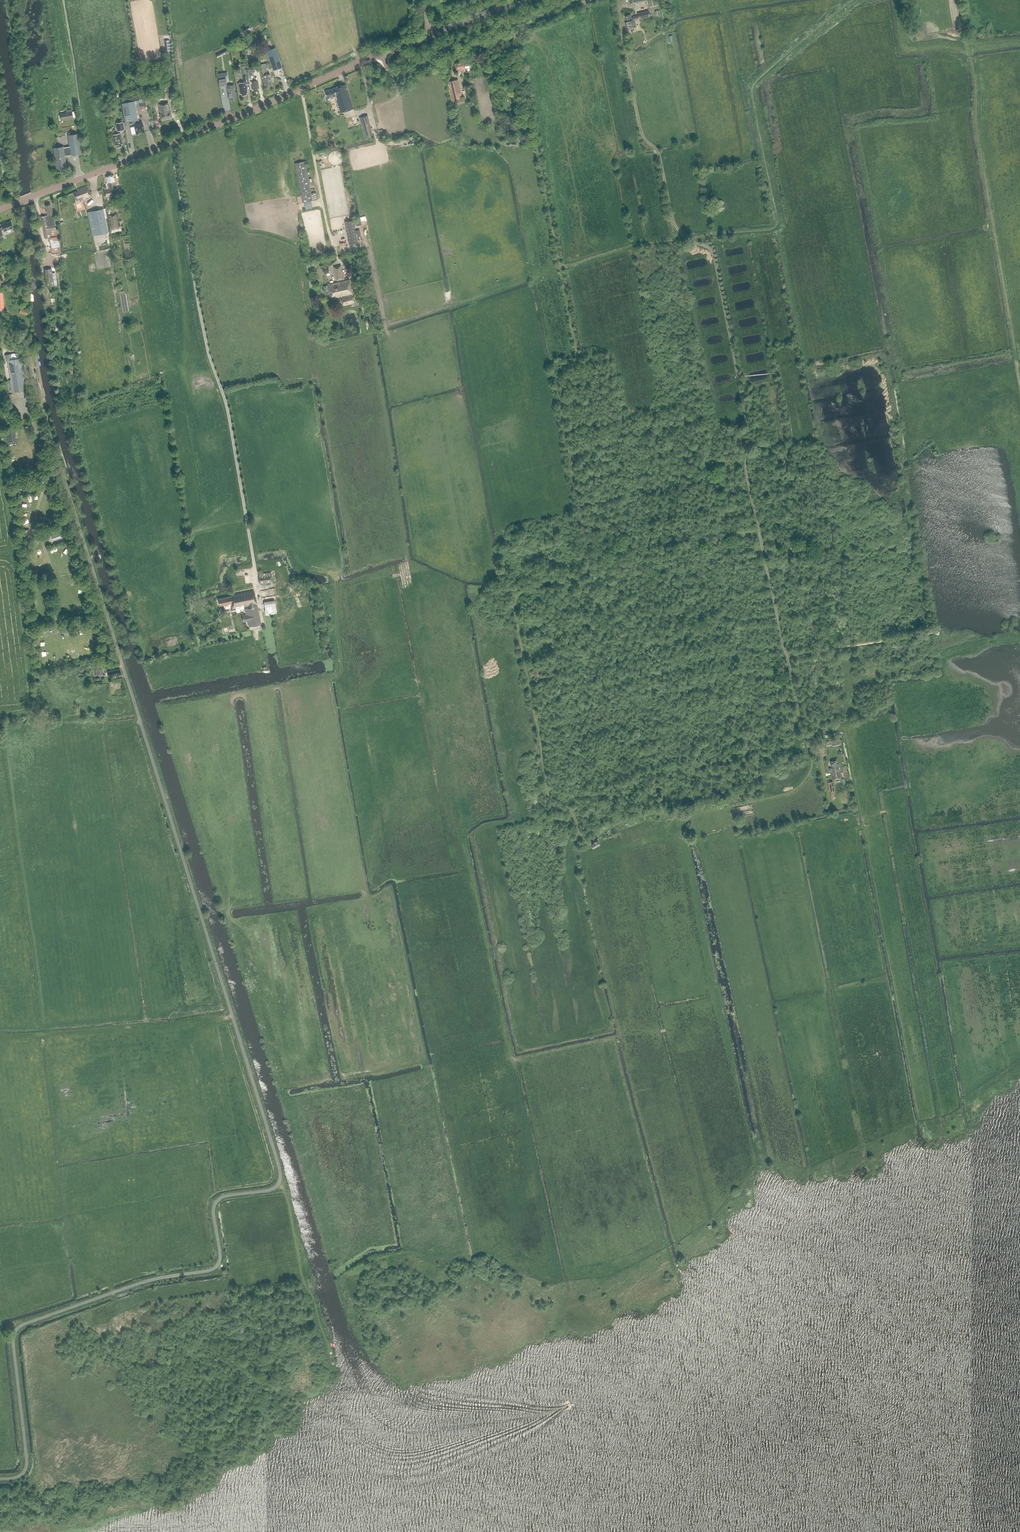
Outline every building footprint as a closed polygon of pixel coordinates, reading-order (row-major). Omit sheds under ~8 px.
[(630,34),(629,29),(636,27),(635,20),(639,19),(640,19),(650,17),(649,11),(638,13),(639,16),(632,18),(631,15),(625,16),(626,22),(625,22),(628,34),(630,34)] [(275,48),(266,51),(273,70),(282,67),(275,48)] [(465,73),(465,69),(470,68),(471,66),(471,65),(469,63),(464,64),(464,63),(455,64),(456,70),(457,72),(462,71),(463,73),(465,73)] [(269,74),(267,74),(265,64),(261,64),(264,81),(265,86),(271,85),(269,74)] [(253,69),(247,70),(249,79),(251,78),(252,81),(250,81),(252,89),(253,89),(253,91),(258,90),(258,88),(259,88),(258,80),(256,80),(256,77),(254,78),(253,69)] [(248,84),(247,75),(243,75),(244,82),(239,83),(240,94),(241,94),(242,95),(246,95),(246,93),(247,93),(246,85),(245,84),(248,84)] [(225,77),(218,78),(219,86),(226,85),(226,82),(225,77)] [(447,82),(451,100),(456,99),(458,105),(465,103),(464,98),(460,99),(460,98),(462,97),(458,79),(447,82)] [(172,85),(167,87),(169,98),(175,97),(172,85)] [(235,97),(234,87),(233,85),(227,86),(228,99),(230,98),(230,100),(235,100),(234,98),(235,97)] [(328,98),(335,96),(340,112),(353,108),(347,85),(334,88),(326,91),(328,98)] [(135,101),(121,103),(125,122),(138,120),(135,101)] [(161,119),(172,117),(171,112),(170,112),(168,103),(158,105),(161,114),(160,114),(161,119)] [(142,123),(139,124),(139,120),(133,121),(134,125),(136,134),(144,132),(143,128),(144,128),(143,126),(142,123)] [(81,154),(78,134),(68,135),(70,147),(63,148),(63,147),(54,148),(57,168),(66,166),(65,158),(64,158),(64,156),(81,154)] [(121,144),(122,144),(120,134),(113,135),(115,145),(116,145),(117,147),(121,146),(121,144)] [(303,203),(311,201),(313,201),(305,161),(295,163),(303,203)] [(112,190),(117,190),(116,185),(115,184),(114,178),(113,178),(113,176),(107,177),(108,183),(107,183),(108,189),(104,190),(106,196),(113,195),(112,190)] [(85,199),(91,197),(87,186),(78,189),(78,191),(73,193),(76,202),(84,199),(83,198),(85,198),(85,199)] [(58,237),(57,229),(56,229),(55,224),(53,214),(53,213),(50,204),(46,206),(47,211),(48,215),(46,216),(41,217),(45,238),(50,238),(52,252),(61,250),(58,237)] [(97,234),(106,232),(102,209),(92,211),(97,234)] [(116,214),(110,215),(108,215),(110,230),(119,229),(116,214)] [(349,244),(358,243),(353,220),(345,222),(349,244)] [(4,231),(13,228),(11,221),(1,225),(2,227),(0,228),(0,236),(3,235),(1,231),(3,230),(4,231)] [(337,281),(344,279),(341,265),(333,267),(337,281)] [(55,286),(53,273),(52,269),(44,270),(47,287),(55,286)] [(349,280),(339,283),(342,296),(349,295),(349,296),(342,298),(344,305),(354,303),(353,296),(352,294),(349,280)] [(328,285),(323,287),(325,295),(330,294),(331,299),(342,296),(339,283),(328,285)] [(28,310),(20,307),(18,312),(28,316),(28,310)] [(22,358),(20,358),(19,353),(5,355),(6,361),(8,360),(11,380),(10,380),(10,384),(24,382),(21,366),(23,366),(22,358)] [(26,382),(24,382),(10,384),(12,393),(27,390),(26,382)] [(6,427),(8,443),(17,442),(16,439),(15,437),(16,437),(15,431),(16,431),(15,425),(10,426),(10,427),(6,427)] [(272,583),(270,572),(258,574),(260,584),(272,583)] [(261,624),(258,611),(254,590),(231,595),(231,596),(218,599),(220,606),(231,603),(233,609),(236,609),(235,606),(245,604),(245,607),(248,606),(248,607),(249,608),(245,609),(249,627),(261,624)] [(263,602),(266,615),(269,614),(277,612),(274,599),(263,602)] [(103,675),(102,667),(99,667),(95,667),(96,671),(95,671),(95,673),(96,673),(96,674),(95,675),(95,677),(103,675)] [(839,766),(841,766),(840,764),(837,764),(837,761),(831,762),(833,768),(830,768),(830,772),(832,772),(833,779),(842,777),(839,766)] [(732,809),(733,818),(754,814),(752,805),(732,809)] [(590,842),(592,846),(599,842),(597,838),(590,842)]
